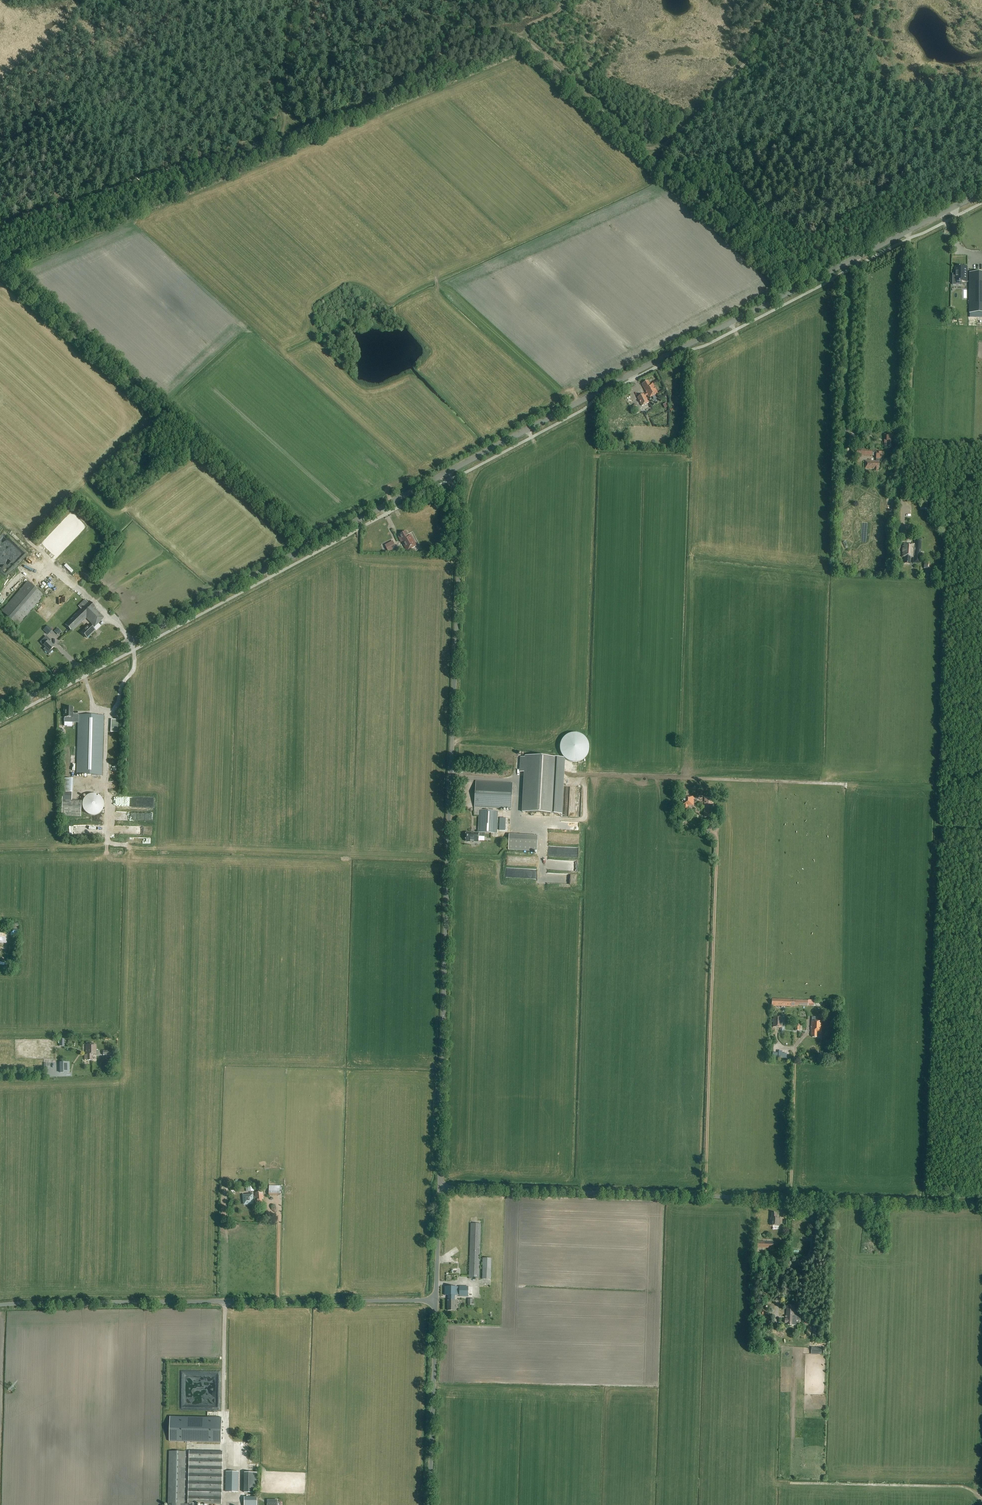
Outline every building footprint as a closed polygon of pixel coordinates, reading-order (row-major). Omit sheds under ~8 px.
[(961,267),(956,267),(956,281),(959,281),(959,282),(966,282),(966,268),(961,268),(961,267)] [(970,273),(970,313),(981,313),(981,273),(970,273)] [(652,383),(650,385),(648,381),(642,384),(647,393),(648,395),(649,398),(658,394),(652,383)] [(648,395),(647,393),(645,395),(644,394),(637,397),(642,406),(649,402),(645,396),(647,396),(648,395)] [(883,449),(893,449),(894,435),(884,435),(883,449)] [(876,449),(861,449),(861,443),(857,442),(857,455),(876,456),(876,459),(876,461),(865,461),(865,469),(874,469),(873,471),(878,471),(879,468),(879,461),(879,459),(884,459),(884,452),(876,451),(876,449)] [(416,546),(411,536),(409,537),(406,532),(399,536),(399,537),(399,538),(401,542),(402,542),(407,551),(416,546)] [(913,563),(919,564),(921,539),(915,539),(915,545),(903,544),(902,557),(905,557),(904,563),(909,564),(910,558),(914,558),(913,563)] [(388,552),(396,548),(393,541),(385,545),(388,552)] [(28,582),(1,612),(17,625),(30,611),(44,625),(72,596),(49,575),(36,589),(28,582)] [(81,609),(65,625),(72,632),(86,619),(91,624),(90,625),(89,624),(80,632),(86,638),(90,635),(91,633),(92,634),(95,630),(92,627),(94,625),(95,626),(98,624),(104,618),(95,609),(96,608),(89,601),(88,603),(85,600),(78,606),(81,609)] [(48,635),(52,630),(48,626),(43,630),(48,635)] [(49,655),(53,651),(52,650),(54,647),(49,642),(51,641),(46,636),(40,643),(45,648),(44,650),(49,655)] [(65,707),(64,718),(70,718),(70,721),(70,723),(78,723),(77,775),(102,776),(103,716),(73,715),(73,708),(65,707)] [(572,751),(571,751),(569,752),(568,753),(566,754),(565,756),(565,757),(564,766),(565,767),(566,769),(567,770),(569,771),(570,772),(572,772),(574,773),(575,773),(577,772),(579,772),(580,771),(582,770),(583,769),(584,768),(585,766),(586,764),(586,763),(586,761),(586,759),(585,757),(584,756),(583,754),(582,753),(581,752),(579,751),(578,751),(576,750),(574,750),(572,751)] [(561,814),(564,758),(525,756),(525,757),(520,757),(519,772),(524,772),(522,812),(561,814)] [(73,779),(63,779),(62,793),(67,793),(72,793),(73,779)] [(476,782),(475,807),(486,808),(495,808),(511,809),(512,784),(476,782)] [(72,801),(72,793),(67,793),(62,793),(62,801),(72,801)] [(94,807),(89,805),(87,812),(100,816),(106,798),(95,794),(93,800),(96,801),(94,807)] [(683,810),(687,811),(687,805),(693,805),(694,797),(686,797),(682,797),(682,810),(683,810)] [(704,817),(712,818),(712,798),(705,797),(705,805),(704,817)] [(62,801),(61,816),(81,817),(81,801),(72,801),(62,801)] [(478,833),(466,833),(465,842),(467,842),(470,842),(478,842),(478,837),(484,837),(485,833),(495,834),(496,812),(495,812),(495,808),(486,808),(486,811),(479,811),(478,833)] [(509,834),(508,850),(537,851),(538,836),(509,834)] [(10,935),(17,936),(18,924),(11,923),(10,935)] [(782,1028),(782,1017),(773,1017),(773,1027),(782,1028)] [(812,1017),(811,1021),(811,1036),(812,1036),(812,1037),(817,1038),(817,1032),(821,1032),(822,1018),(812,1017)] [(84,1055),(84,1060),(87,1060),(92,1060),(92,1055),(96,1055),(96,1045),(86,1045),(86,1055),(84,1055)] [(56,1063),(56,1073),(67,1073),(67,1063),(56,1063)] [(269,1186),(269,1196),(279,1196),(279,1186),(269,1186)] [(255,1197),(253,1197),(254,1201),(255,1201),(255,1205),(262,1205),(262,1199),(263,1199),(263,1192),(255,1192),(256,1198),(255,1198),(255,1197)] [(253,1194),(243,1195),(243,1205),(254,1205),(254,1201),(253,1197),(253,1194)] [(771,1218),(770,1225),(779,1226),(779,1218),(776,1218),(776,1213),(772,1213),(772,1218),(771,1218)] [(479,1279),(481,1224),(471,1224),(469,1279),(479,1279)] [(762,1248),(774,1248),(774,1242),(762,1242),(762,1241),(755,1241),(755,1250),(762,1250),(762,1248)] [(483,1258),(482,1279),(491,1279),(491,1259),(483,1258)] [(455,1311),(455,1300),(455,1296),(459,1296),(459,1297),(468,1297),(468,1287),(460,1287),(445,1287),(444,1295),(451,1296),(451,1300),(448,1300),(448,1311),(455,1311)] [(796,1325),(797,1320),(801,1321),(801,1317),(796,1316),(796,1306),(786,1305),(786,1319),(785,1319),(785,1323),(787,1323),(787,1325),(796,1325)] [(218,1417),(169,1417),(169,1441),(218,1441),(218,1417)] [(222,1451),(189,1451),(188,1504),(185,1504),(186,1452),(169,1451),(168,1503),(171,1503),(171,1504),(198,1504),(221,1504),(222,1451)] [(238,1492),(238,1472),(226,1472),(226,1492),(238,1492)] [(247,1473),(247,1483),(247,1488),(244,1487),(244,1493),(257,1493),(257,1473),(247,1473)]
